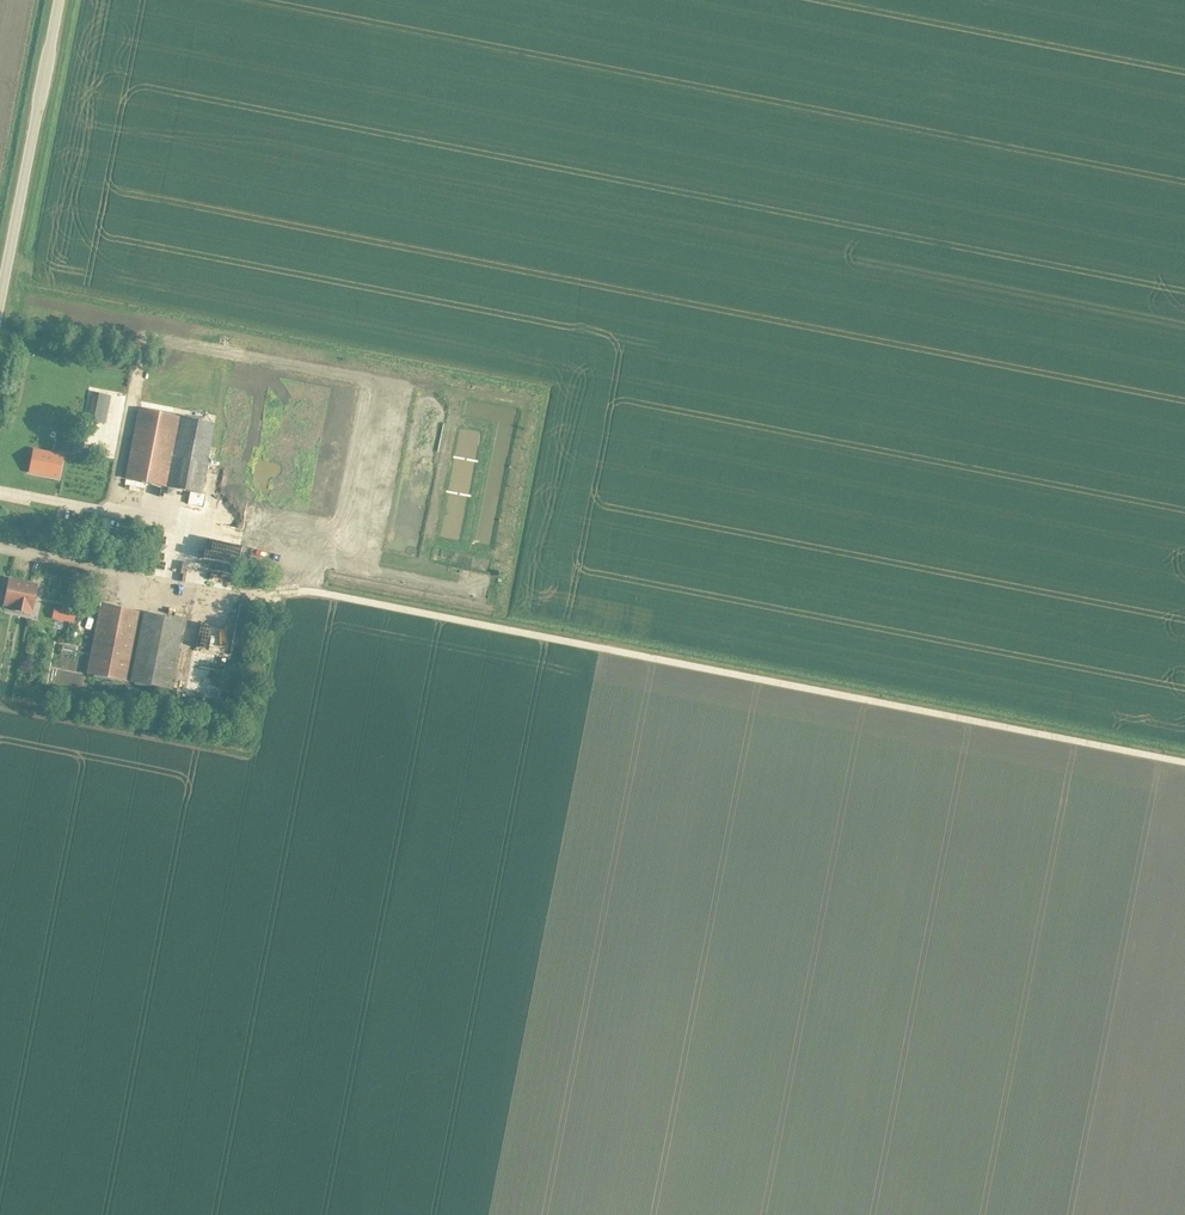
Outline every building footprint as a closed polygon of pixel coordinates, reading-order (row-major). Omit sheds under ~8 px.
[(209,502),(227,505),(252,510),(253,503),(338,519),(364,387),(152,346),(126,478),(211,495),(209,502)] [(58,477),(62,455),(34,449),(29,471),(58,477)] [(4,604),(10,606),(10,609),(31,614),(37,584),(8,579),(4,604)] [(69,585),(68,593),(79,595),(81,587),(69,585)] [(143,613),(100,604),(87,673),(130,681),(143,613)] [(183,621),(143,613),(130,681),(170,689),(183,621)] [(213,639),(215,621),(192,620),(190,637),(213,639)]
